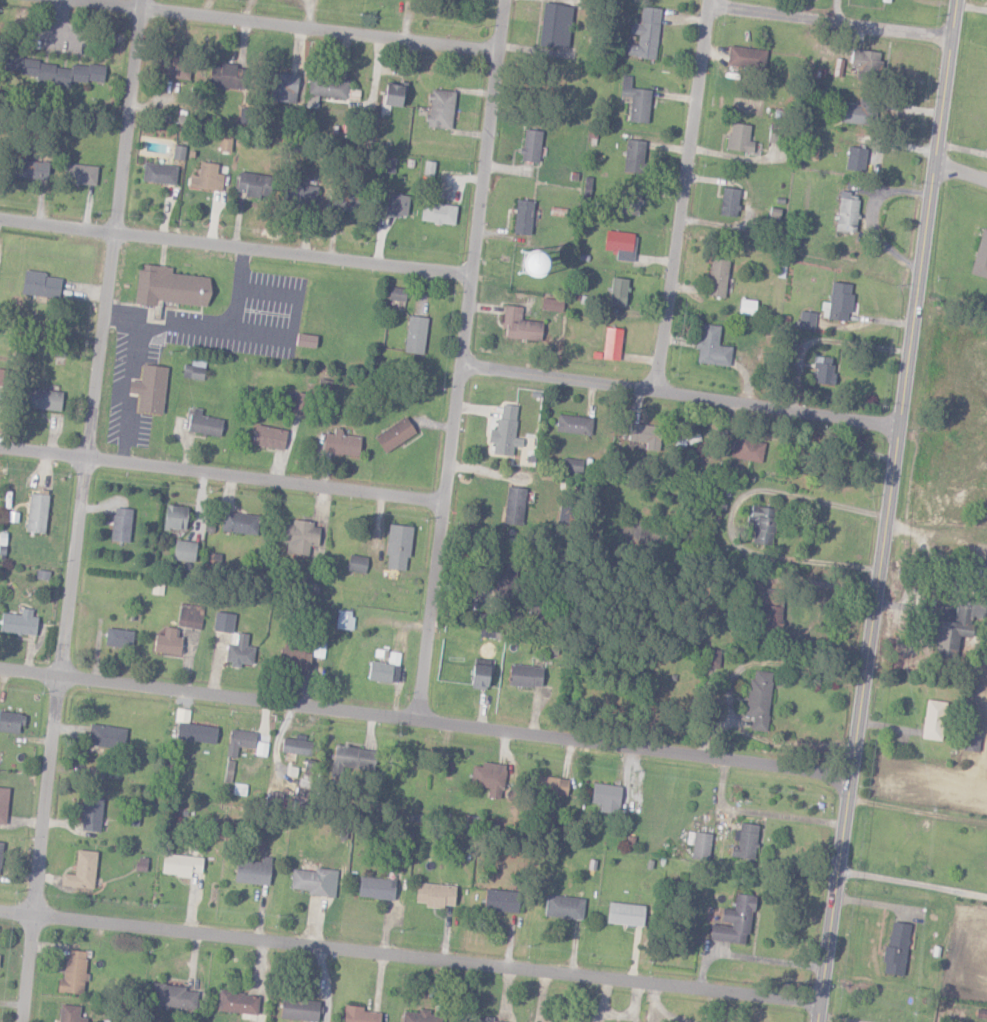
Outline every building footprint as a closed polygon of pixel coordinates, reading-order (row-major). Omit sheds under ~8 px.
[(573,7),(543,3),(538,46),(567,50),(573,7)] [(661,9),(642,7),(640,24),(631,23),(630,34),(639,35),(638,45),(628,44),(627,56),(656,59),(661,9)] [(766,49),(729,47),(728,67),(765,69),(766,49)] [(883,52),(853,49),(850,70),(880,73),(883,52)] [(159,79),(188,79),(189,57),(160,56),(159,79)] [(3,75),(70,82),(70,80),(104,84),(105,67),(71,63),(71,65),(5,58),(3,75)] [(243,89),(244,67),(210,65),(209,88),(243,89)] [(298,75),(271,74),(270,102),(297,103),(298,75)] [(307,94),(346,100),(349,82),(310,76),(307,94)] [(651,89),(631,87),(632,76),(622,76),(620,95),(631,96),(629,120),(648,122),(651,89)] [(382,105),(400,108),(403,87),(385,84),(382,105)] [(451,130),(455,92),(430,89),(426,128),(451,130)] [(841,121),(865,124),(867,103),(844,100),(841,121)] [(748,141),(750,124),(730,122),(728,150),(759,153),(760,142),(748,141)] [(784,128),(769,128),(769,142),(784,143),(784,128)] [(538,162),(542,133),(525,130),(520,159),(538,162)] [(220,150),(231,151),(231,135),(220,134),(220,150)] [(625,171),(644,172),(645,140),(625,139),(625,171)] [(183,159),(185,145),(174,145),(173,158),(183,159)] [(868,148),(850,145),(845,168),(864,172),(868,148)] [(47,178),(48,160),(14,159),(13,177),(47,178)] [(423,174),(433,175),(435,160),(424,159),(423,174)] [(217,173),(218,163),(199,161),(198,175),(190,174),(189,187),(222,190),(223,174),(217,173)] [(177,166),(144,162),(142,180),(174,185),(177,166)] [(67,183),(96,184),(97,165),(67,164),(67,183)] [(270,174),(238,172),(236,194),(269,196),(270,174)] [(288,180),(286,199),(316,201),(317,181),(288,180)] [(355,210),(356,187),(335,186),(334,209),(355,210)] [(639,213),(641,187),(624,186),(622,213),(639,213)] [(720,214),(738,216),(740,188),(723,186),(720,214)] [(382,213),(408,214),(408,193),(383,193),(382,213)] [(835,230),(854,233),(860,199),(840,196),(835,230)] [(532,235),(533,200),(516,199),(514,234),(532,235)] [(455,224),(457,204),(422,201),(421,221),(455,224)] [(986,278),(986,228),(983,227),(971,273),(986,278)] [(604,250),(616,250),(616,260),(633,261),(634,232),(605,230),(604,250)] [(543,246),(518,246),(518,271),(544,270),(543,246)] [(708,295),(726,296),(728,258),(710,257),(708,295)] [(210,277),(172,273),(172,267),(139,263),(135,303),(155,305),(156,301),(207,306),(210,277)] [(62,278),(43,276),(44,271),(24,269),(21,294),(60,298),(62,278)] [(626,304),(628,278),(611,277),(610,304),(626,304)] [(853,283),(832,281),(828,319),(849,321),(853,283)] [(405,300),(406,287),(390,287),(389,300),(405,300)] [(565,313),(567,301),(543,297),(541,309),(565,313)] [(755,316),(757,300),(741,298),(739,314),(755,316)] [(541,340),(543,322),(521,319),(522,306),(505,305),(502,328),(506,329),(505,337),(541,340)] [(816,312),(801,310),(798,328),(814,330),(816,312)] [(423,354),(429,318),(409,314),(403,351),(423,354)] [(730,365),(732,346),(719,345),(720,325),(702,323),(700,339),(696,338),(695,348),(698,349),(697,362),(730,365)] [(620,359),(622,328),(605,327),(603,358),(620,359)] [(317,335),(297,332),(295,345),(315,348),(317,335)] [(835,357),(815,356),(814,383),(833,384),(835,357)] [(184,361),(183,378),(203,380),(205,363),(184,361)] [(166,365),(141,364),(140,379),(129,378),(128,393),(138,393),(137,413),(163,415),(166,365)] [(25,407),(60,410),(62,391),(27,388),(25,407)] [(515,436),(518,403),(501,401),(498,429),(490,428),(489,441),(494,441),(492,454),(512,456),(513,446),(522,447),(523,437),(515,436)] [(201,415),(202,409),(191,407),(188,431),(220,435),(222,418),(201,415)] [(592,434),(593,417),(558,414),(557,432),(592,434)] [(416,431),(405,415),(375,436),(386,452),(416,431)] [(283,450),(287,430),(255,424),(251,443),(283,450)] [(629,440),(646,441),(645,450),(660,450),(661,425),(630,424),(629,440)] [(324,432),(323,453),(359,456),(360,436),(341,434),(342,428),(334,427),(333,433),(324,432)] [(765,443),(735,436),(730,456),(761,462),(765,443)] [(582,473),(583,459),(563,457),(562,471),(582,473)] [(524,525),(525,487),(506,487),(504,524),(524,525)] [(46,533),(47,494),(28,493),(26,532),(46,533)] [(185,529),(186,506),(165,505),(164,528),(185,529)] [(753,544),(774,544),(775,507),(750,506),(749,531),(753,531),(753,544)] [(111,541),(130,541),(131,508),(112,508),(111,541)] [(222,532),(257,534),(258,515),(223,513),(222,532)] [(318,546),(319,523),(286,521),(284,554),(309,556),(310,545),(318,546)] [(384,568),(406,571),(412,526),(390,523),(384,568)] [(196,542),(175,539),(172,560),(194,562),(196,542)] [(367,556),(349,554),(347,571),(366,573),(367,556)] [(318,593),(319,581),(303,580),(303,593),(318,593)] [(784,593),(764,592),(762,628),(782,629),(784,593)] [(986,601),(958,599),(956,621),(936,620),(935,639),(936,639),(934,657),(957,659),(959,637),(972,638),(974,617),(984,618),(986,601)] [(204,607),(181,602),(177,625),(200,630),(204,607)] [(1,612),(0,622),(0,631),(35,635),(37,617),(31,616),(32,609),(22,608),(21,615),(1,612)] [(353,629),(353,610),(337,610),(336,629),(353,629)] [(233,632),(235,614),(214,612),(213,631),(233,632)] [(155,634),(154,653),(180,654),(181,637),(176,637),(176,627),(164,627),(163,635),(155,634)] [(132,647),(133,630),(106,629),(105,645),(132,647)] [(247,645),(248,634),(230,632),(226,664),(241,666),(241,663),(252,664),(255,646),(247,645)] [(314,656),(324,658),(326,639),(317,638),(314,656)] [(312,652),(281,647),(278,665),(309,670),(312,652)] [(397,683),(401,653),(389,651),(388,663),(371,660),(368,679),(397,683)] [(489,666),(473,663),(469,687),(485,690),(489,666)] [(509,686),(542,687),(543,666),(510,665),(509,686)] [(746,715),(752,716),(751,729),(766,731),(773,672),(752,670),(746,715)] [(922,739),(943,741),(946,701),(926,700),(922,739)] [(23,714),(0,711),(0,731),(21,733),(23,714)] [(88,746),(126,746),(127,726),(89,725),(88,746)] [(255,748),(255,731),(229,730),(227,757),(236,757),(237,747),(255,748)] [(981,732),(965,730),(963,750),(979,751),(981,732)] [(312,741),(304,741),(305,735),(296,734),(295,739),(283,738),(282,752),(310,755),(312,741)] [(342,767),(373,771),(376,750),(335,745),(332,773),(342,774),(342,767)] [(487,797),(501,799),(506,765),(482,761),(481,767),(473,765),(470,785),(489,787),(487,797)] [(568,795),(568,778),(536,776),(535,794),(568,795)] [(599,812),(620,813),(621,785),(592,784),(591,803),(600,804),(599,812)] [(77,815),(82,815),(81,830),(101,831),(102,800),(78,798),(77,815)] [(733,843),(732,843),(730,856),(755,859),(759,825),(740,823),(739,831),(734,830),(733,843)] [(93,889),(97,852),(77,849),(74,875),(63,873),(61,886),(93,889)] [(203,858),(163,853),(160,874),(190,877),(191,872),(201,873),(203,858)] [(268,886),(271,857),(261,856),(261,862),(237,859),(234,882),(268,886)] [(292,869),(290,890),(334,896),(338,870),(314,867),(313,871),(292,869)] [(394,899),(395,878),(359,877),(358,898),(394,899)] [(455,885),(417,883),(416,902),(425,903),(425,906),(455,907),(455,885)] [(518,912),(519,891),(485,890),(484,910),(518,912)] [(754,895),(736,893),(734,909),(723,908),(721,921),(731,922),(730,926),(711,924),(710,940),(748,944),(754,895)] [(584,899),(546,894),(544,916),(582,920),(584,899)] [(643,927),(645,906),(609,901),(606,923),(643,927)] [(883,973),(904,976),(911,924),(891,921),(883,973)] [(57,992),(83,995),(87,952),(66,950),(63,979),(58,979),(57,992)] [(196,1009),(197,990),(185,990),(185,985),(152,984),(151,1007),(196,1009)] [(258,1013),(258,993),(218,992),(217,1012),(258,1013)] [(315,1021),(317,1021),(319,1002),(283,997),(280,1017),(315,1021)] [(60,1005),(59,1021),(87,1021),(87,1018),(79,1018),(80,1006),(60,1005)] [(380,1012),(363,1011),(363,1006),(344,1005),(343,1021),(379,1021),(380,1012)] [(402,1021),(440,1021),(441,1017),(430,1016),(430,1010),(419,1009),(419,1013),(403,1011),(402,1021)]
